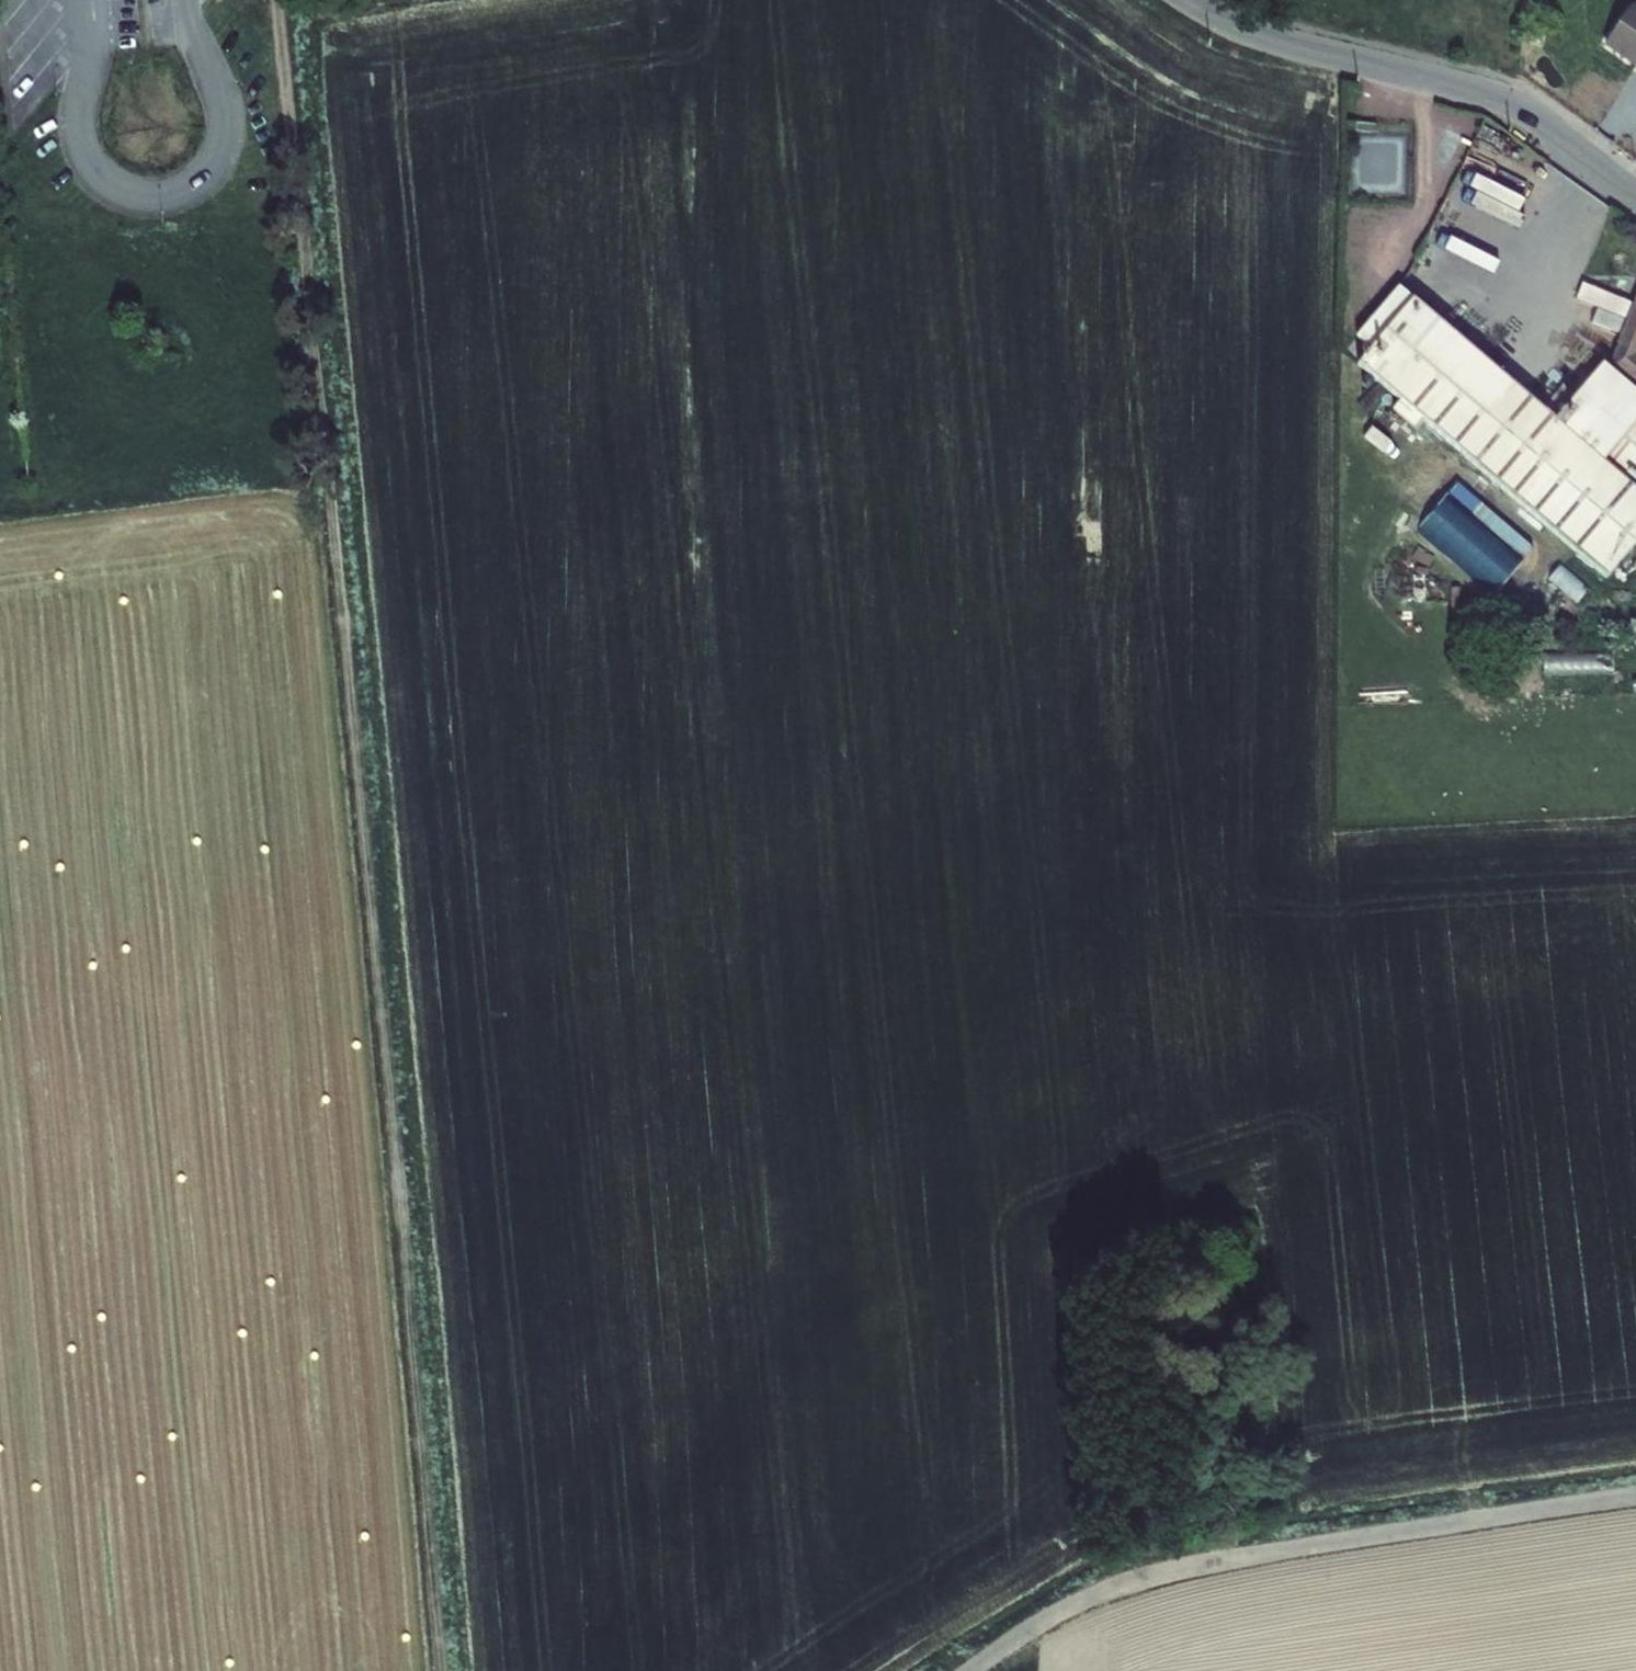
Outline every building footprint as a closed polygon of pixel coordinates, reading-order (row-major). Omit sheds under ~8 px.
[(1601,32),(1635,60),(1635,0),(1626,0),(1601,32)] [(1633,351),(1635,345),(1635,294),(1606,368),(1601,363),(1556,421),(1414,301),(1359,366),(1605,573),(1635,536),(1635,353),(1633,351)]
